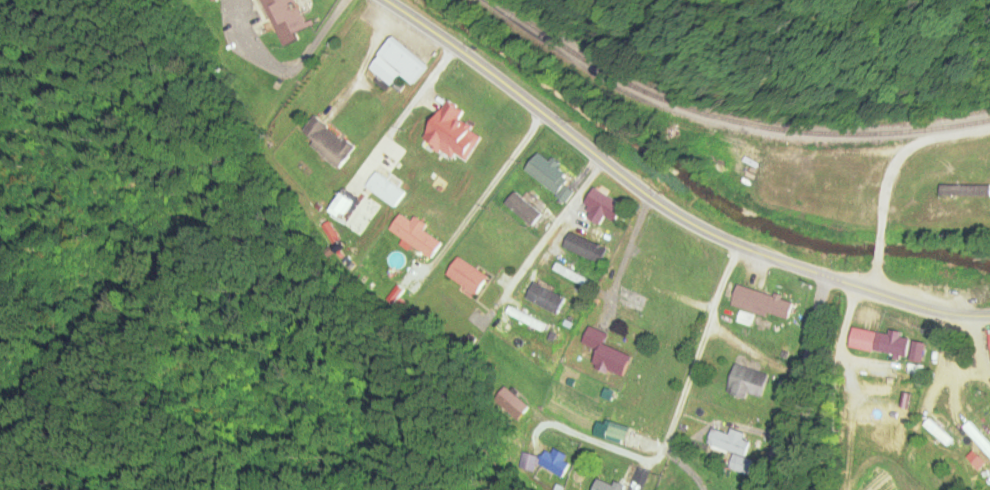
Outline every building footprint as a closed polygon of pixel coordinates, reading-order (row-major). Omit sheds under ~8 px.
[(297,41),(294,34),(307,29),(295,0),(261,0),(281,48),(297,41)] [(367,69),(390,88),(399,76),(410,85),(426,67),(392,39),(367,69)] [(463,166),(482,138),(458,122),(463,114),(446,103),(422,139),(463,166)] [(354,149),(312,118),(301,134),(311,142),(307,147),(339,170),(354,149)] [(524,170),(564,206),(574,194),(565,186),(570,182),(539,154),(524,170)] [(405,193),(376,173),(365,188),(394,208),(405,193)] [(938,198),(937,188),(918,191),(919,201),(938,198)] [(623,208),(593,189),(583,205),(613,224),(623,208)] [(540,216),(515,193),(504,204),(530,228),(540,216)] [(328,212),(339,221),(352,204),(341,195),(328,212)] [(440,243),(422,233),(426,226),(413,219),(411,223),(398,215),(388,234),(431,259),(440,243)] [(605,249),(568,234),(562,250),(599,264),(605,249)] [(487,278),(457,258),(445,276),(475,296),(487,278)] [(562,276),(584,287),(587,282),(565,270),(562,276)] [(525,298),(554,316),(563,301),(535,283),(525,298)] [(730,307),(787,321),(792,302),(735,287),(730,307)] [(606,335),(587,328),(581,345),(597,351),(591,368),(621,380),(630,356),(602,346),(606,335)] [(905,360),(910,336),(882,331),(878,355),(905,360)] [(925,343),(912,341),(908,362),(921,365),(925,343)] [(725,394),(758,404),(767,375),(734,365),(725,394)] [(493,400),(515,421),(528,408),(506,387),(493,400)] [(918,415),(946,443),(957,431),(929,403),(918,415)] [(606,435),(623,440),(624,434),(618,433),(619,431),(608,428),(606,435)] [(749,475),(752,461),(745,459),(751,438),(729,432),(729,434),(711,429),(707,444),(734,452),(729,469),(749,475)] [(523,453),(519,469),(535,473),(536,468),(564,476),(567,464),(565,463),(567,455),(544,449),(542,458),(523,453)] [(624,487),(596,478),(592,489),(623,489),(624,487)]
